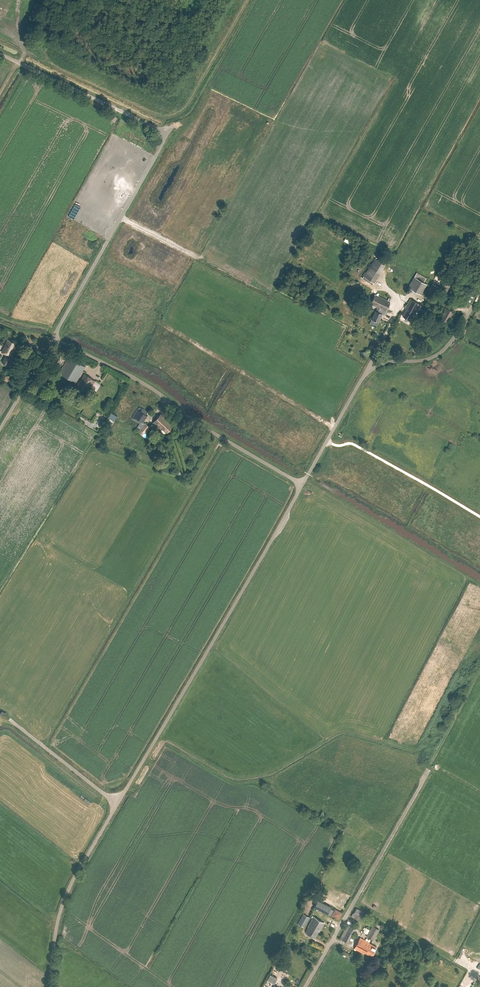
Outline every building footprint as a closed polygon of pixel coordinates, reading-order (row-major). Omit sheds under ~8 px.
[(122,169),(118,179),(129,184),(131,180),(133,180),(136,175),(122,169)] [(374,282),(386,265),(376,258),(364,276),(374,282)] [(421,294),(427,284),(424,282),(426,278),(417,272),(408,287),(421,294)] [(426,294),(434,298),(439,288),(432,284),(426,294)] [(448,289),(444,287),(443,287),(439,296),(444,298),(449,289),(448,289)] [(384,315),(390,302),(375,294),(371,304),(378,307),(376,311),(372,319),(379,322),(382,314),(384,315)] [(415,314),(420,305),(410,299),(405,308),(407,309),(403,316),(410,320),(414,313),(415,314)] [(450,318),(453,312),(446,308),(443,313),(444,313),(441,318),(447,322),(450,318)] [(8,339),(2,352),(8,355),(7,357),(6,356),(3,363),(8,366),(12,359),(9,357),(10,356),(14,348),(13,348),(15,343),(8,339)] [(76,382),(85,366),(69,357),(59,372),(76,382)] [(90,390),(91,388),(95,381),(84,374),(80,381),(75,389),(85,395),(89,389),(90,390)] [(147,412),(142,408),(140,411),(138,409),(132,418),(140,423),(141,421),(143,422),(147,415),(146,414),(147,412)] [(167,433),(174,425),(161,414),(153,422),(162,430),(161,431),(164,435),(167,432),(167,433)] [(144,433),(150,427),(146,423),(140,430),(144,433)] [(331,916),(334,910),(331,908),(331,907),(318,900),(314,907),(331,916)] [(362,917),(364,912),(357,908),(354,912),(362,917)] [(304,927),(310,918),(303,914),(298,924),(304,927)] [(320,931),(325,923),(314,916),(308,926),(309,926),(305,933),(314,938),(318,930),(320,931)] [(349,942),(358,925),(352,923),(351,925),(348,923),(340,938),(349,942)] [(373,940),(379,930),(373,926),(367,937),(373,940)] [(372,956),(377,947),(369,943),(370,943),(360,937),(354,948),(364,953),(364,952),(372,956)] [(267,979),(274,983),(277,978),(270,974),(267,979)]
